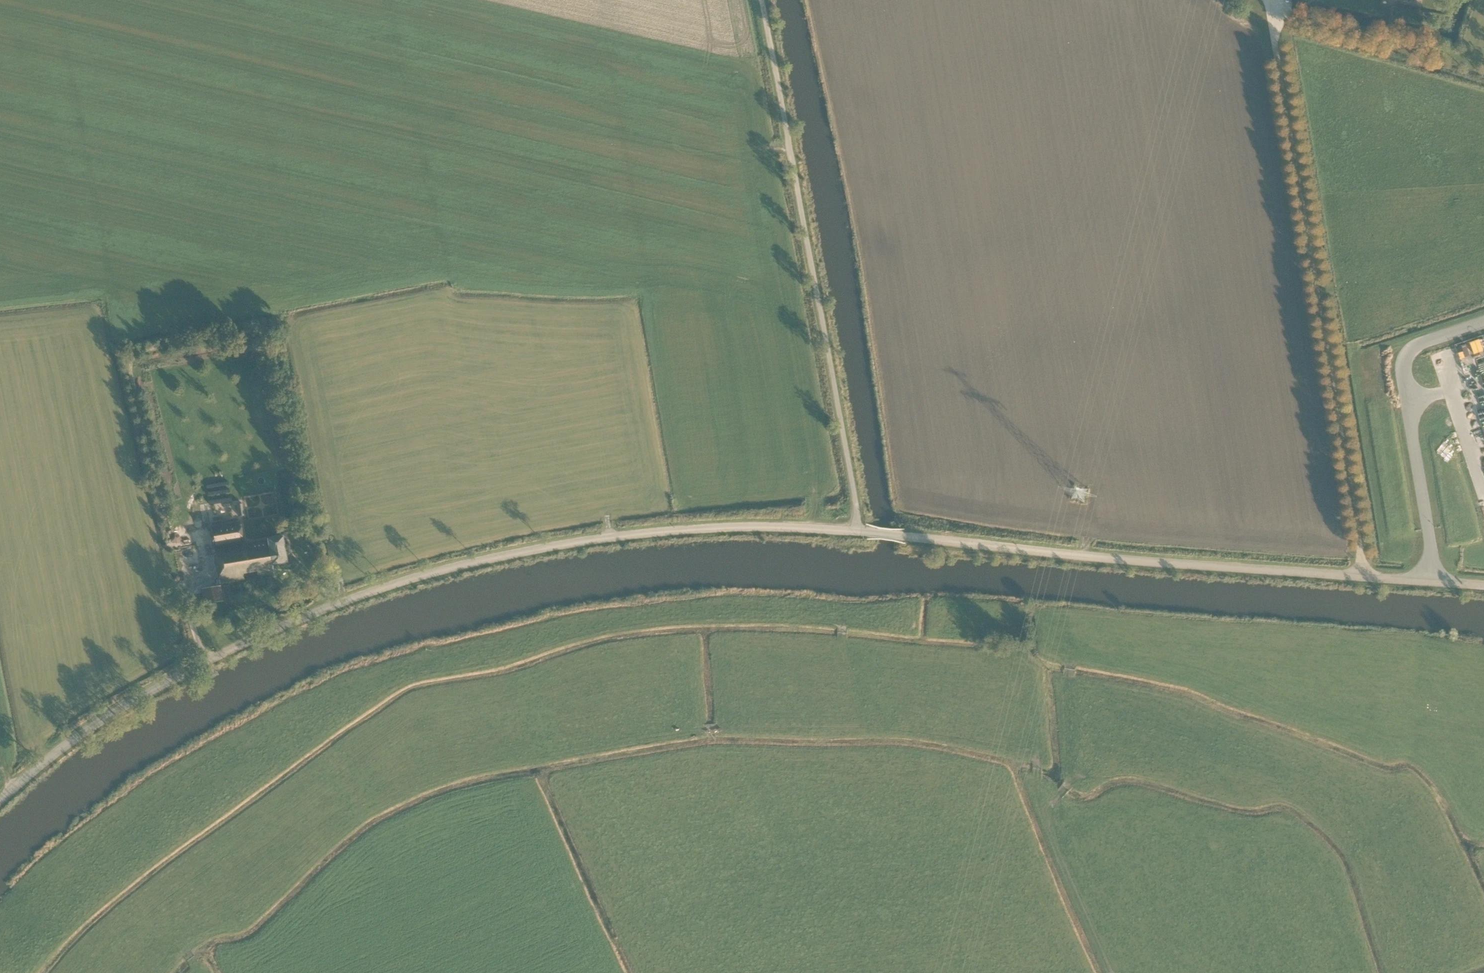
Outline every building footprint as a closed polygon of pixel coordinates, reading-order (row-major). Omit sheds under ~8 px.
[(213,518),(251,512),(248,493),(231,495),(231,501),(223,502),(223,501),(210,503),(213,518)] [(259,577),(274,574),(273,564),(287,562),(283,537),(268,539),(244,543),(241,522),(210,527),(219,583),(245,579),(243,567),(257,564),(259,577)] [(222,600),(220,586),(202,588),(205,603),(222,600)]
